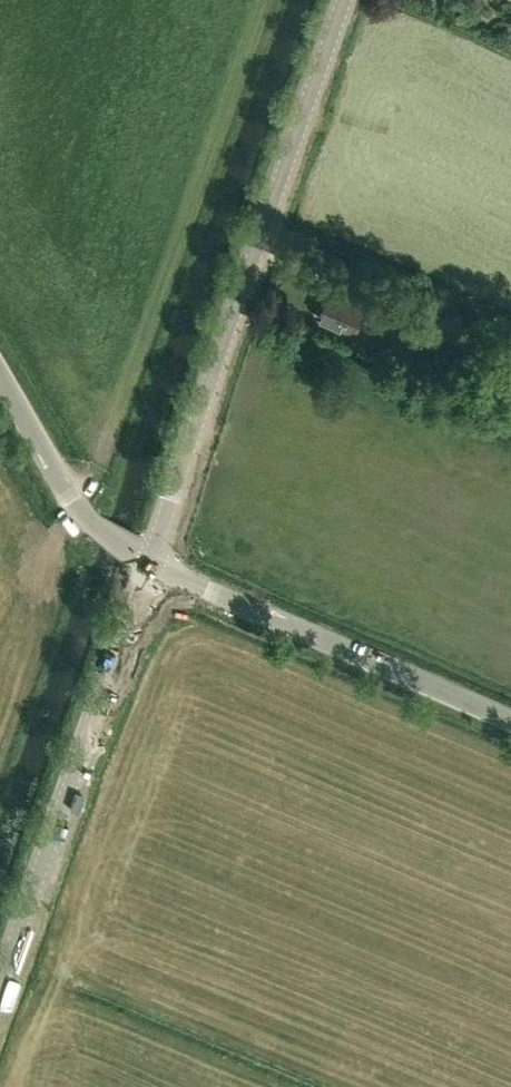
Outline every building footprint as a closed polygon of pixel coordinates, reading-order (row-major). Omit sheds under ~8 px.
[(319,317),(354,333),(365,308),(330,292),(319,317)] [(328,371),(318,366),(313,376),(323,381),(328,371)]
